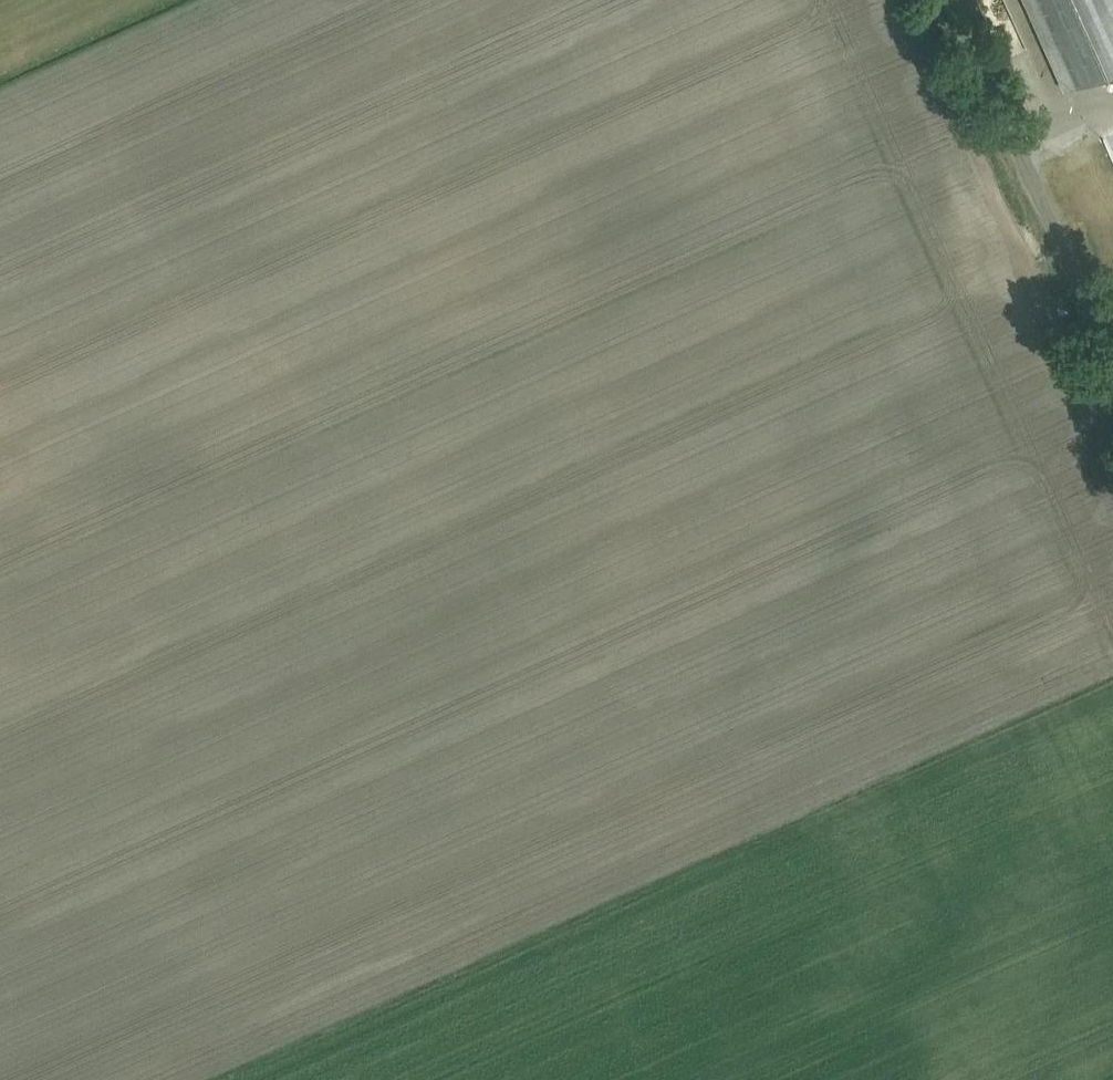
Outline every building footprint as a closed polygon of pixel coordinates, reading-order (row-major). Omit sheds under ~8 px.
[(1006,53),(1015,50),(998,0),(989,0),(1006,53)] [(1064,90),(1112,68),(1112,0),(1023,0),(1064,90)]
